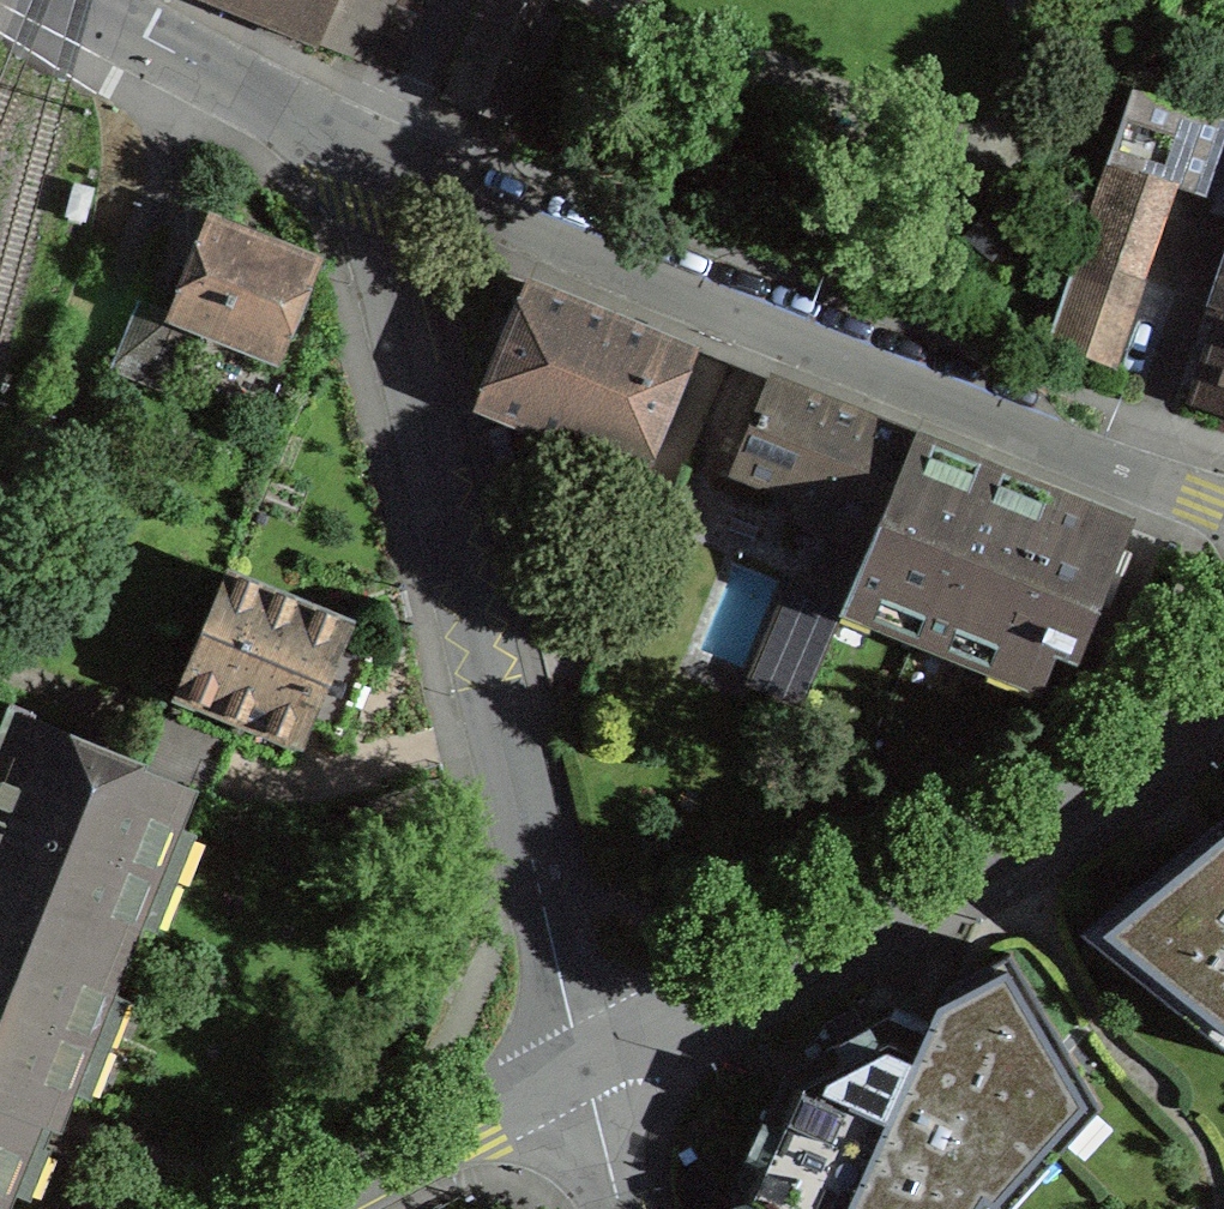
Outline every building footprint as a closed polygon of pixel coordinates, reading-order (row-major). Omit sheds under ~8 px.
[(365,61),(391,0),(218,0),(281,26),(365,61)] [(1223,150),(1223,122),(1134,93),(1110,163),(1163,181),(1208,196),(1223,150)] [(1163,181),(1110,163),(1077,258),(1130,275),(1163,181)] [(248,235),(212,220),(174,315),(201,326),(275,356),(314,261),(248,235)] [(1077,258),(1049,337),(1109,361),(1138,278),(1130,275),(1077,258)] [(669,409),(693,351),(530,284),(480,403),(644,472),(669,409)] [(139,301),(112,368),(174,393),(201,326),(174,315),(139,301)] [(1211,407),(1223,411),(1223,369),(1211,407)] [(769,381),(734,468),(878,524),(913,438),(821,401),(769,381)] [(1017,480),(913,438),(878,524),(869,545),(850,588),(877,599),(871,615),(996,665),(1001,652),(1043,668),(1054,641),(1069,647),(1073,637),(1079,639),(1125,523),(1017,480)] [(850,588),(869,545),(848,537),(839,539),(836,545),(835,545),(816,591),(798,584),(753,685),(802,705),(846,605),(843,604),(850,588)] [(297,738),(305,720),(340,733),(355,696),(372,655),(338,641),(345,623),(227,574),(174,700),(194,708),(205,678),(251,697),(244,715),(297,738)] [(144,772),(186,790),(210,798),(236,736),(171,709),(144,772)] [(0,771),(0,908),(119,957),(186,790),(144,772),(103,755),(77,745),(80,739),(22,716),(0,771)] [(1205,830),(1081,932),(1192,1022),(1208,999),(1223,1013),(1223,815),(1205,830)] [(0,908),(0,1102),(35,1116),(52,1123),(119,957),(0,908)] [(845,1208),(1006,1208),(1098,1107),(1010,953),(948,985),(935,1013),(926,1034),(845,1208)] [(926,1034),(887,1017),(798,1064),(787,1070),(729,1193),(733,1208),(845,1208),(926,1034)] [(35,1116),(0,1102),(0,1204),(35,1116)]
